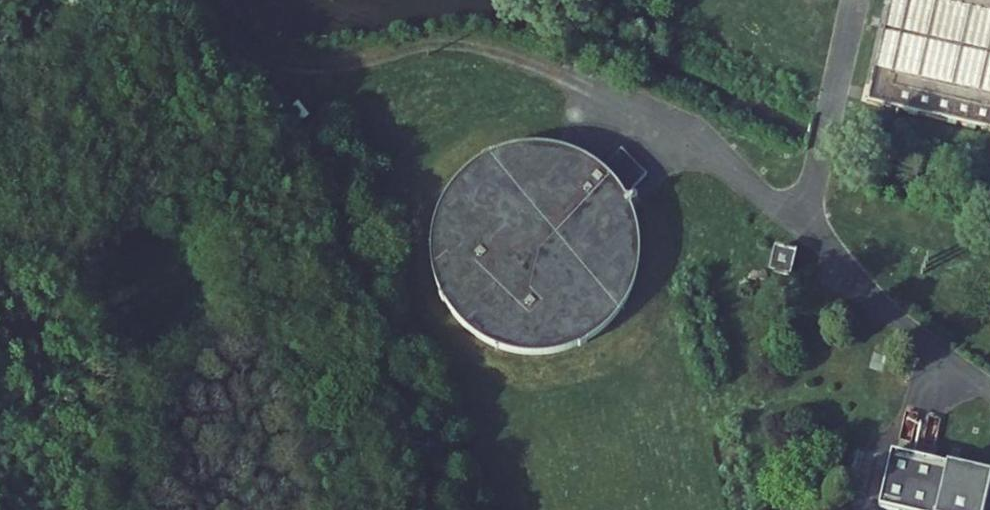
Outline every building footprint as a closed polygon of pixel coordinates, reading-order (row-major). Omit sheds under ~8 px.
[(859,96),(989,129),(989,0),(883,0),(859,96)] [(319,139),(332,135),(328,122),(315,126),(319,139)] [(478,168),(452,193),(429,269),(444,307),(475,340),(495,346),(521,335),(524,333),(529,347),(548,353),(563,347),(566,339),(579,343),(581,335),(593,330),(586,312),(605,318),(594,306),(615,298),(608,290),(581,301),(606,278),(597,269),(600,256),(608,253),(632,231),(633,228),(611,174),(527,149),(478,168)] [(604,170),(629,193),(645,174),(620,152),(604,170)] [(777,250),(773,274),(794,278),(799,254),(777,250)] [(882,508),(889,509),(985,509),(989,488),(989,480),(895,456),(882,508)]
